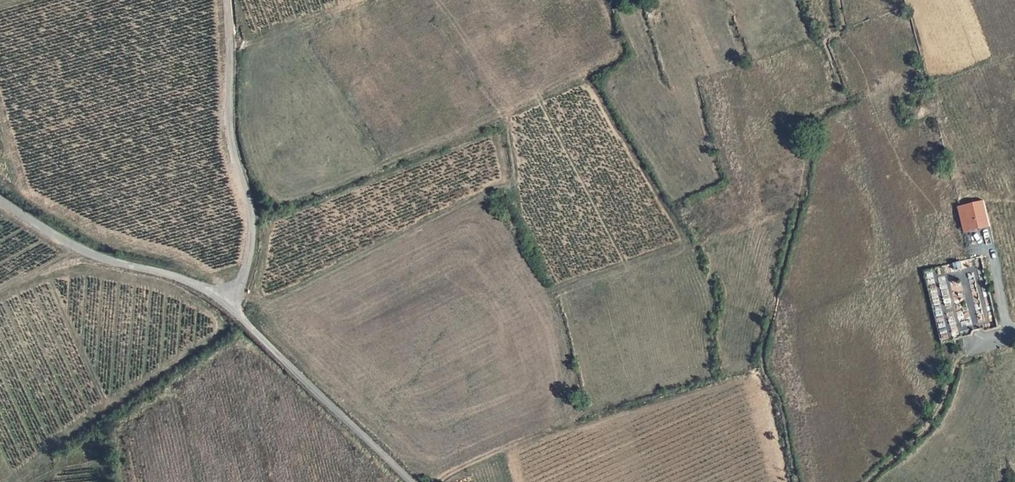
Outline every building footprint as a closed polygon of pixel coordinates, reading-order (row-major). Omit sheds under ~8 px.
[(987,201),(960,207),(960,208),(963,220),(972,218),(974,230),(993,226),(989,207),(987,201)] [(972,218),(963,220),(966,232),(974,230),(972,218)]
